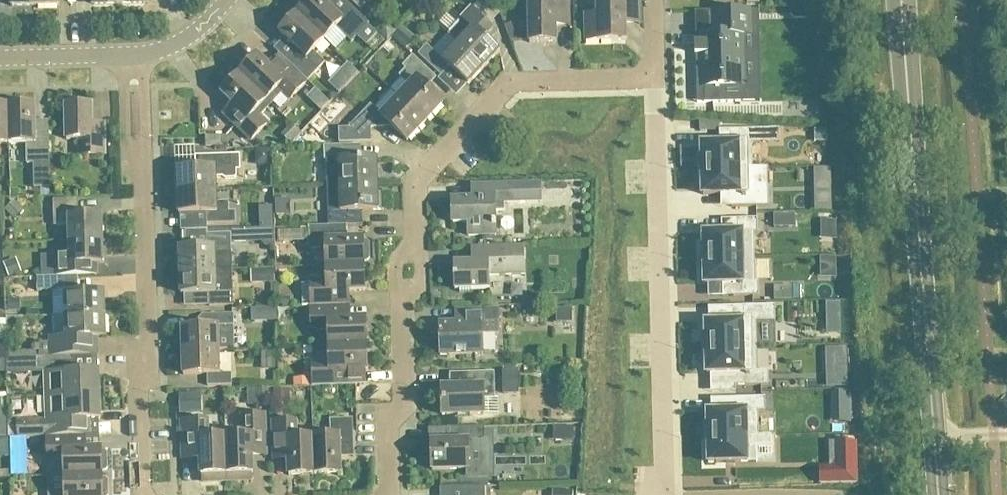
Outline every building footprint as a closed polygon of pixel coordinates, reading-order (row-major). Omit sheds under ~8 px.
[(324,38),(335,26),(351,41),(368,23),(344,0),(330,0),(326,4),(321,0),(308,0),(296,12),(324,38)] [(360,9),(368,0),(351,0),(360,9)] [(528,4),(529,42),(556,41),(555,25),(569,25),(569,0),(528,0),(528,4)] [(597,15),(583,15),(584,40),(597,40),(625,39),(625,24),(639,24),(639,0),(611,0),(611,4),(596,4),(597,15)] [(447,33),(484,67),(499,50),(481,33),(489,24),(472,7),(447,33)] [(813,8),(790,8),(790,14),(794,18),(813,18),(813,8)] [(699,34),(699,42),(694,42),(694,56),(699,56),(700,86),(705,86),(705,101),(725,101),(724,85),(744,85),(743,34),(751,33),(750,9),(711,10),(712,33),(699,34)] [(324,38),(296,12),(278,31),(290,42),(279,54),(307,80),(324,62),(312,50),(324,38)] [(690,29),(689,20),(667,20),(668,30),(690,29)] [(403,25),(393,36),(406,48),(416,37),(403,25)] [(484,67),(447,33),(447,34),(457,43),(442,59),(426,44),(417,53),(440,75),(449,66),(468,84),(484,67)] [(257,54),(239,73),(266,99),(278,87),(290,98),(307,80),(279,54),(268,65),(257,54)] [(409,85),(398,97),(424,121),(442,102),(424,86),(434,75),(412,55),(402,65),(405,68),(399,75),(409,85)] [(266,99),(239,73),(221,92),(232,103),(223,113),(250,140),(266,123),(254,112),(266,99)] [(370,104),(349,127),(338,127),(339,142),(371,141),(370,127),(384,127),(388,122),(407,140),(424,121),(398,97),(381,115),(375,109),(370,104)] [(79,155),(105,154),(104,130),(92,130),(91,103),(65,104),(66,139),(79,139),(79,155)] [(9,143),(8,105),(0,105),(0,143),(9,143)] [(8,105),(9,143),(26,143),(26,163),(33,163),(49,163),(48,120),(34,121),(34,105),(8,105)] [(815,141),(827,140),(827,128),(815,129),(815,141)] [(701,154),(698,154),(699,169),(704,168),(709,168),(753,167),(752,143),(761,143),(761,142),(756,142),(756,129),(730,129),(730,142),(701,143),(701,154)] [(205,136),(205,146),(220,146),(219,135),(205,136)] [(327,185),(377,184),(376,158),(353,158),(353,144),(323,145),(324,160),(326,160),(327,185)] [(240,154),(231,154),(203,155),(204,167),(176,168),(177,190),(216,189),(215,177),(221,177),(225,179),(234,179),(236,177),(237,170),(240,170),(240,154)] [(704,168),(699,169),(699,183),(702,183),(702,194),(732,194),(732,207),(757,206),(769,206),(769,192),(753,192),(753,167),(709,168),(704,168)] [(540,183),(513,183),(471,185),(472,198),(451,198),(452,222),(468,222),(468,235),(496,234),(495,210),(505,210),(505,202),(514,202),(541,201),(540,183)] [(377,192),(377,184),(327,185),(327,202),(328,225),(346,225),(355,224),(354,210),(382,210),(382,192),(377,192)] [(216,189),(177,190),(178,213),(205,212),(206,224),(235,223),(235,211),(229,211),(228,201),(216,201),(216,189)] [(831,205),(830,191),(816,191),(816,205),(831,205)] [(15,199),(4,210),(14,220),(25,209),(15,199)] [(69,239),(102,238),(101,214),(75,215),(75,199),(53,200),(54,225),(68,225),(69,239)] [(703,243),(700,243),(701,258),(711,258),(755,257),(754,232),(758,232),(758,218),(732,219),(732,231),(703,232),(703,243)] [(346,225),(328,225),(308,226),(309,249),(325,248),(326,265),(363,264),(363,260),(367,260),(369,257),(369,244),(366,241),(363,241),(363,238),(347,238),(346,225)] [(273,228),(261,228),(261,241),(265,246),(275,246),(275,237),(274,227),(273,228)] [(180,270),(232,269),(231,246),(231,238),(230,233),(206,234),(207,247),(179,248),(179,251),(175,254),(175,264),(180,268),(180,270)] [(102,238),(69,239),(69,254),(54,254),(55,276),(64,276),(77,275),(96,275),(96,263),(103,262),(102,238)] [(526,245),(506,246),(478,247),(478,261),(453,262),(454,289),(459,289),(459,292),(470,291),(470,288),(489,288),(489,275),(507,274),(527,274),(526,245)] [(711,258),(701,258),(701,273),(704,273),(704,284),(733,283),(734,296),(759,295),(759,281),(755,281),(755,257),(711,258)] [(363,264),(326,265),(326,283),(310,283),(311,306),(349,305),(348,291),(364,290),(363,264)] [(275,268),(251,269),(251,282),(275,282),(275,268)] [(232,269),(180,270),(180,293),(208,292),(209,305),(233,305),(232,291),(230,291),(230,269),(232,269)] [(10,276),(11,290),(31,289),(30,275),(10,276)] [(64,276),(55,276),(36,277),(36,291),(65,290),(64,276)] [(792,299),(792,286),(775,286),(775,299),(792,299)] [(65,315),(105,314),(104,292),(64,293),(65,315)] [(47,295),(48,313),(57,313),(56,295),(47,295)] [(291,296),(279,296),(279,306),(291,306),(291,296)] [(8,298),(8,311),(21,311),(21,298),(8,298)] [(349,305),(311,306),(311,329),(328,329),(328,345),(366,344),(365,318),(349,318),(349,305)] [(566,305),(552,308),(555,322),(568,319),(566,305)] [(705,332),(702,332),(703,347),(713,347),(757,346),(757,321),(776,321),(775,305),(734,306),(734,321),(705,321),(705,332)] [(482,332),(499,331),(498,309),(466,310),(466,322),(439,323),(440,355),(483,353),(482,332)] [(182,350),(234,349),(233,313),(205,314),(205,326),(181,326),(182,350)] [(105,314),(65,315),(52,316),(53,342),(39,342),(39,356),(67,355),(76,355),(76,337),(105,336),(105,314)] [(366,344),(328,345),(329,363),(312,363),(313,386),(365,384),(365,370),(367,370),(366,344)] [(713,347),(703,347),(703,362),(706,362),(706,373),(735,373),(736,385),(769,385),(769,370),(757,371),(757,346),(713,347)] [(234,349),(182,350),(183,374),(207,374),(207,385),(232,384),(231,372),(219,373),(218,350),(234,349)] [(262,351),(262,369),(276,368),(275,351),(262,351)] [(49,396),(99,394),(98,370),(73,371),(72,359),(49,360),(49,372),(48,372),(49,396)] [(502,394),(519,393),(518,368),(502,369),(502,394)] [(495,371),(467,372),(467,386),(441,387),(442,415),(460,414),(499,413),(499,398),(495,398),(495,371)] [(828,385),(847,384),(846,371),(828,372),(828,385)] [(294,377),(294,387),(311,386),(311,377),(294,377)] [(269,405),(268,388),(256,388),(256,406),(269,405)] [(289,388),(273,389),(274,405),(290,404),(289,388)] [(203,412),(202,392),(179,393),(180,414),(203,412)] [(49,420),(47,420),(17,420),(17,437),(46,436),(47,436),(75,435),(74,419),(100,418),(99,394),(49,396),(49,420)] [(707,422),(704,422),(705,437),(710,437),(715,436),(772,435),(772,434),(759,434),(758,411),(766,411),(766,397),(736,397),(736,410),(711,411),(707,411),(707,422)] [(242,435),(225,435),(227,481),(251,480),(251,472),(253,472),(252,456),(266,455),(264,413),(241,414),(242,435)] [(313,436),(314,474),(341,473),(340,457),(354,456),(352,418),(329,419),(330,435),(313,436)] [(227,481),(225,435),(208,436),(208,419),(181,420),(182,458),(200,458),(200,474),(202,474),(202,482),(227,481)] [(314,474),(313,436),(296,437),(295,420),(272,421),(274,459),(288,459),(288,475),(314,474)] [(574,423),(550,422),(550,436),(574,437),(574,423)] [(488,439),(484,439),(484,426),(457,427),(458,441),(430,441),(431,469),(468,469),(468,474),(489,474),(488,439)] [(75,435),(47,436),(46,436),(47,459),(63,458),(64,475),(102,474),(102,471),(105,471),(107,468),(107,452),(104,449),(101,449),(101,448),(85,449),(84,435),(75,435)] [(710,437),(705,437),(705,452),(708,452),(708,463),(757,461),(757,445),(772,444),(772,435),(715,436),(710,437)] [(0,437),(0,442),(5,442),(5,457),(9,457),(9,437),(0,437)] [(26,438),(11,439),(11,452),(27,451),(26,438)] [(64,475),(64,493),(48,493),(48,494),(108,494),(108,480),(105,477),(102,477),(102,474),(64,475)] [(485,488),(485,486),(461,487),(461,494),(492,494),(491,487),(485,488)]
